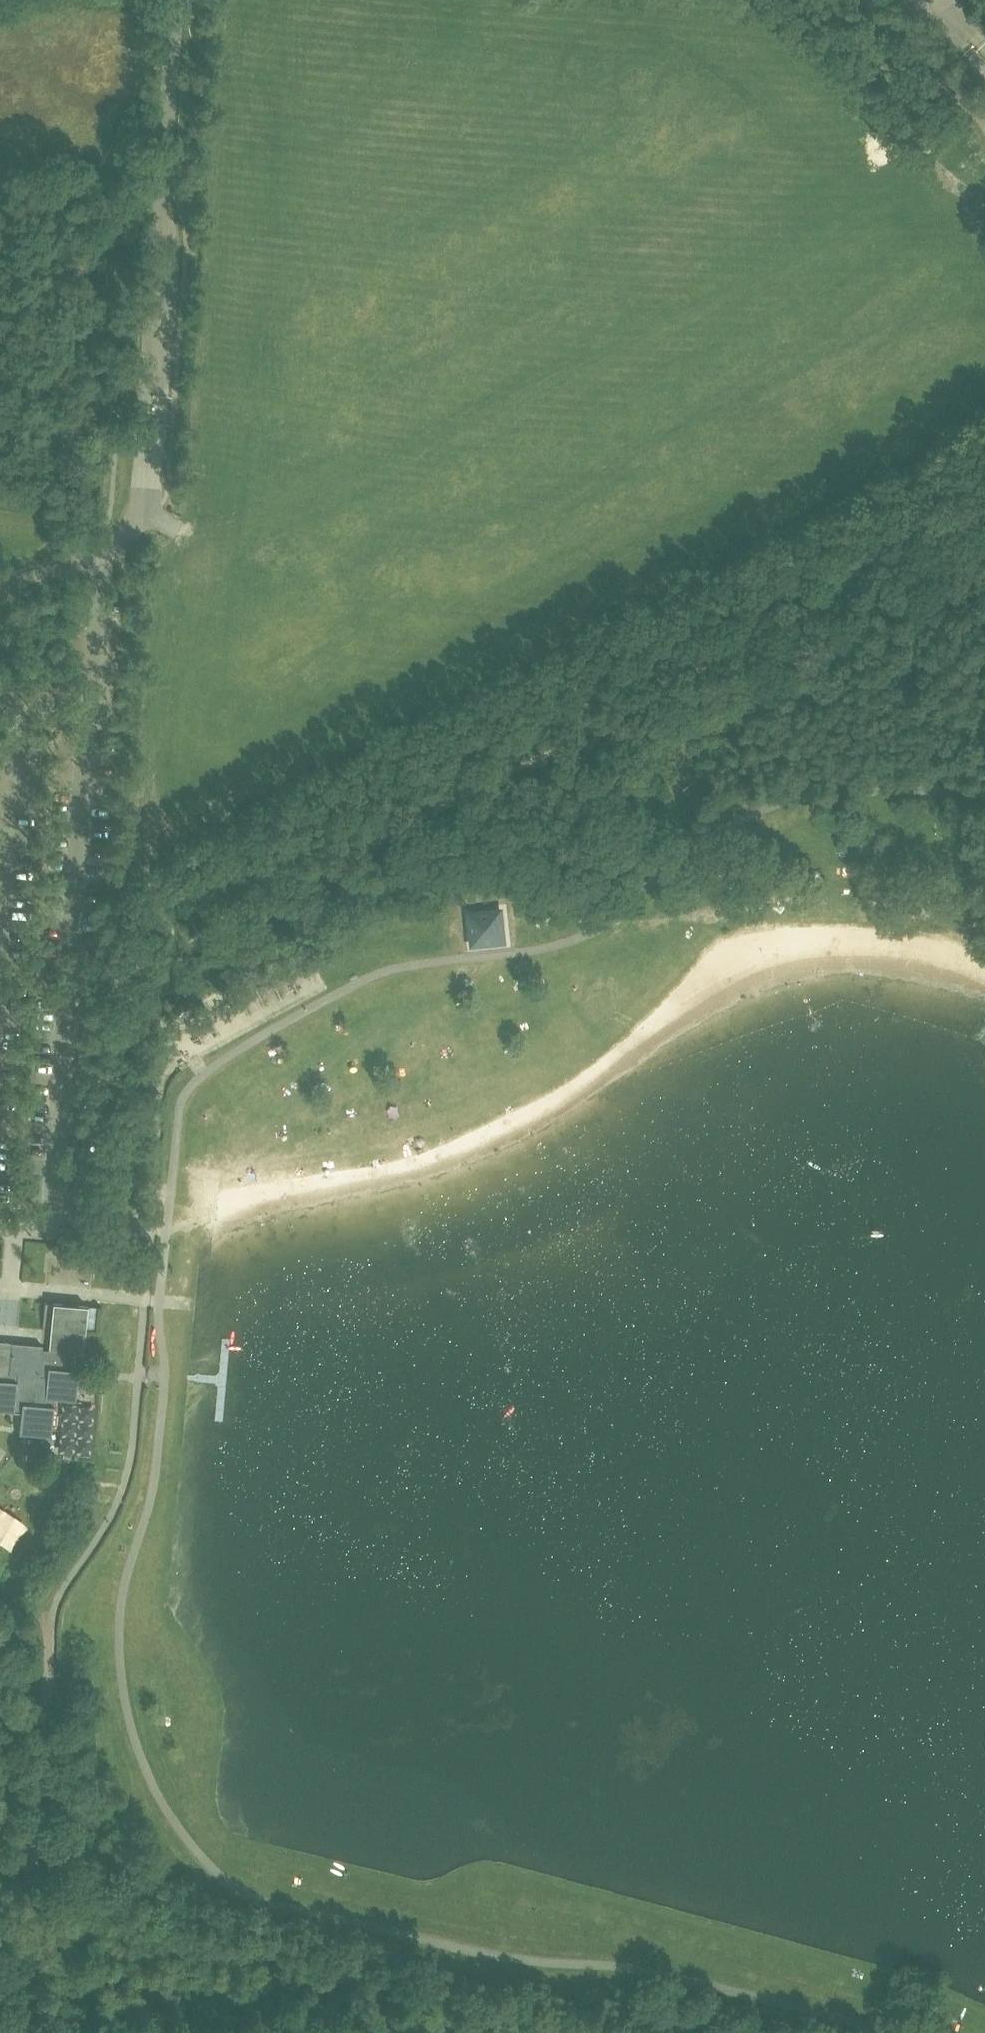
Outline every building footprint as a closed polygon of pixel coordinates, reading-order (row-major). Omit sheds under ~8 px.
[(502,910),(471,914),(474,945),(505,942),(502,910)] [(23,1412),(21,1433),(51,1435),(55,1398),(76,1400),(78,1370),(75,1370),(76,1353),(84,1354),(88,1307),(47,1303),(44,1329),(52,1330),(50,1350),(42,1349),(43,1345),(13,1343),(13,1346),(0,1345),(0,1410),(23,1412)]
